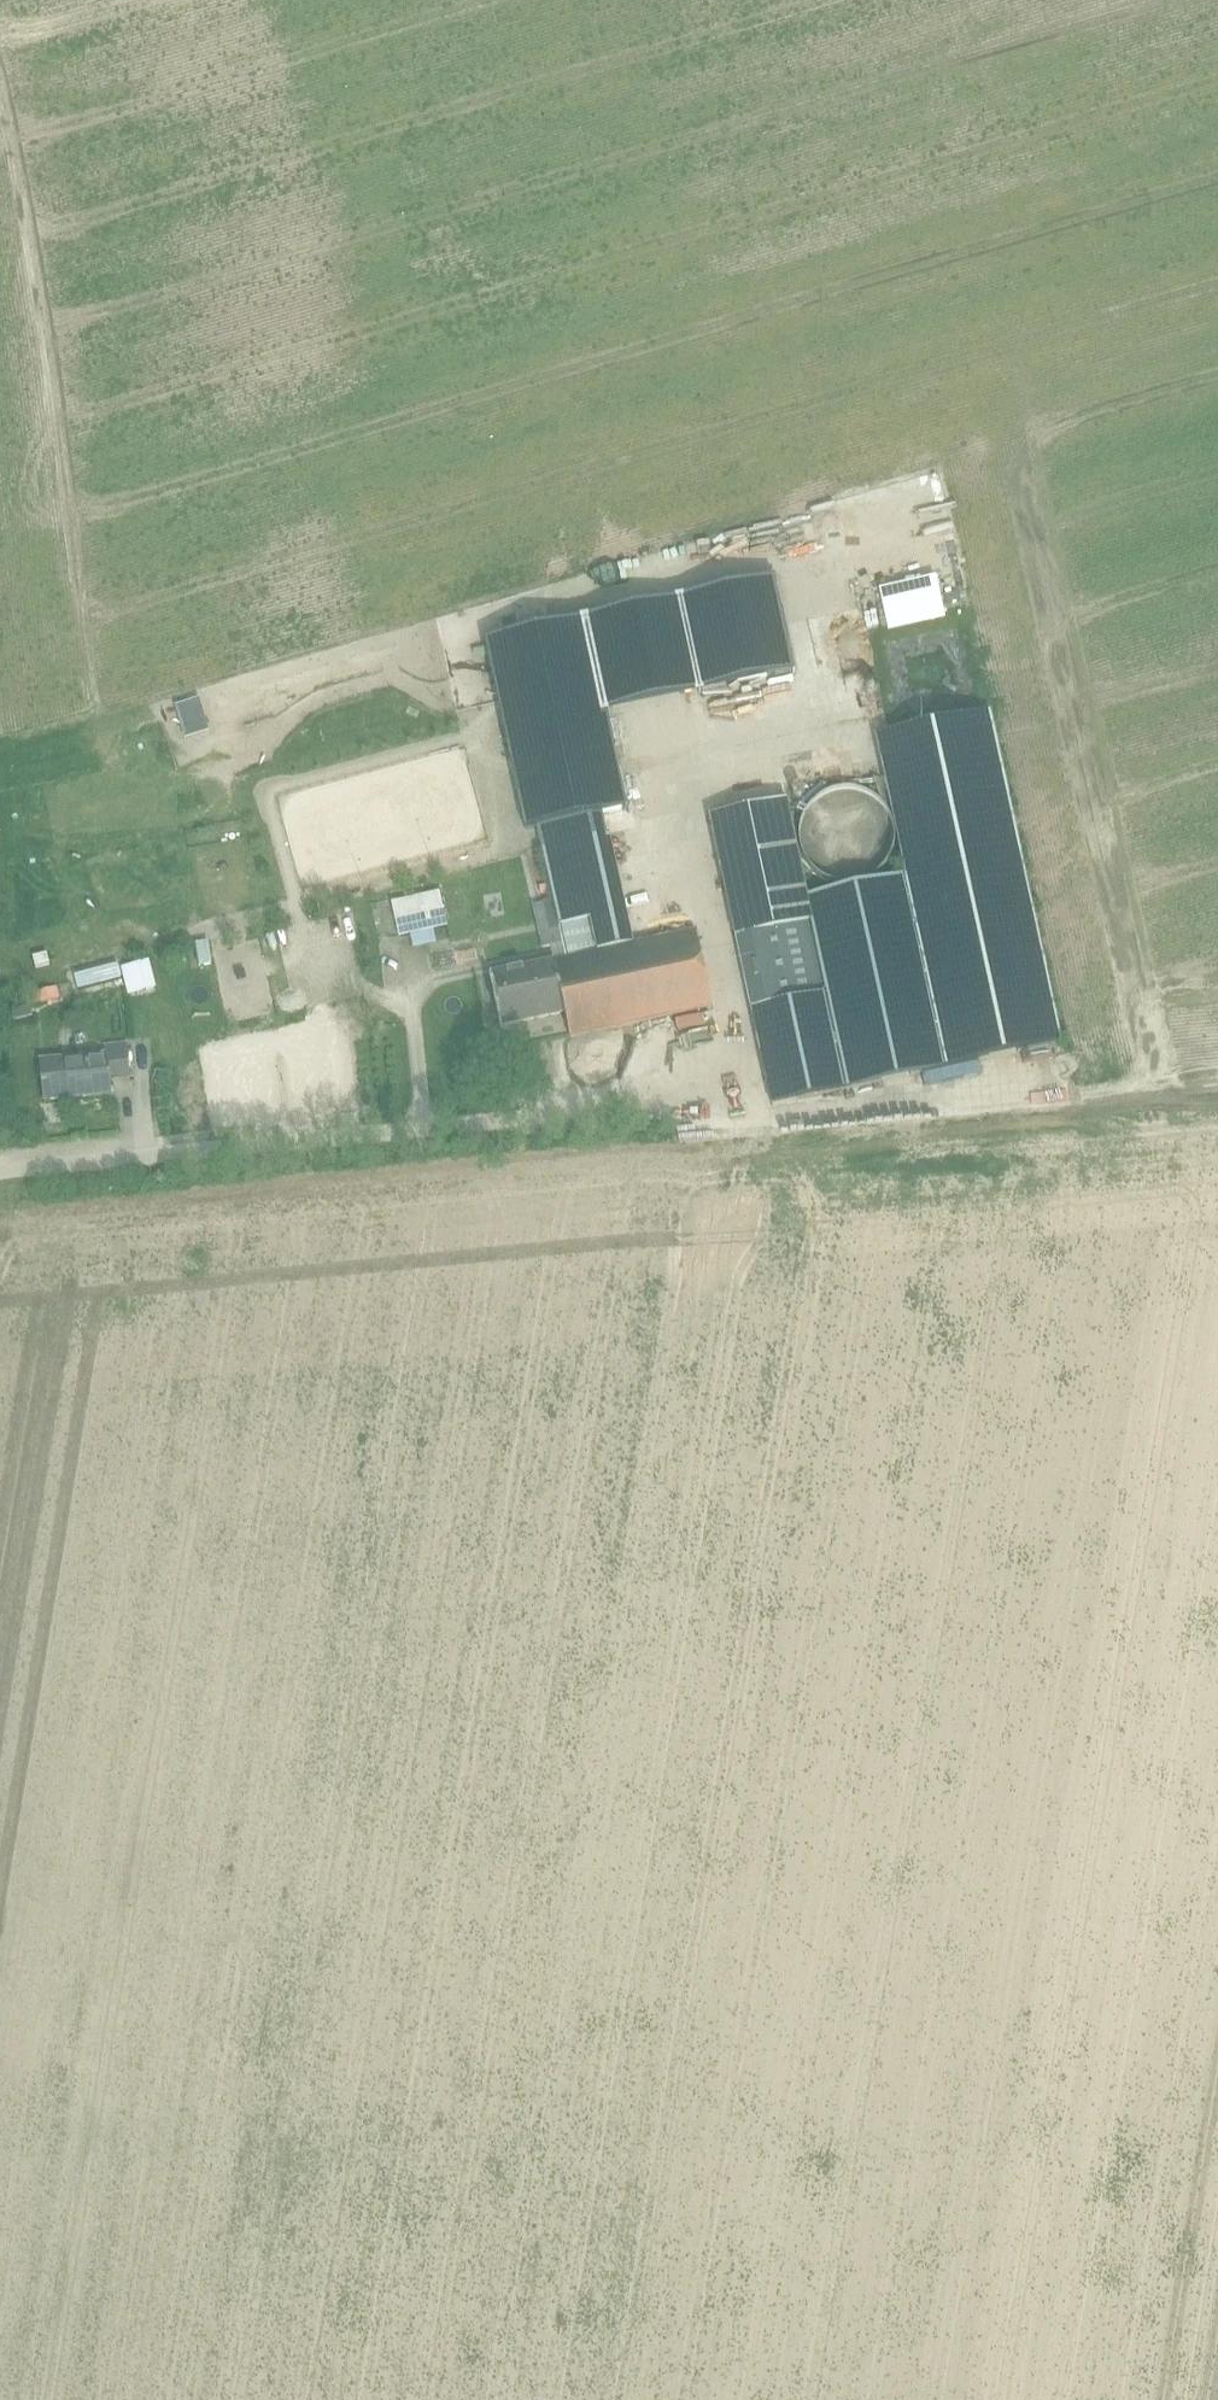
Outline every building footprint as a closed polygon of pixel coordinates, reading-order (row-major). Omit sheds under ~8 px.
[(586,619),(486,641),(527,830),(627,808),(586,619)] [(786,799),(710,815),(773,1105),(1063,1043),(1022,852),(991,711),(876,737),(906,878),(808,900),(786,799)] [(551,947),(554,961),(491,975),(502,1027),(565,1013),(570,1037),(712,1006),(696,931),(634,944),(610,835),(545,850),(555,899),(533,904),(543,949),(551,947)] [(443,893),(396,901),(402,934),(449,925),(443,893)] [(209,941),(196,943),(200,965),(212,963),(209,941)] [(49,953),(33,957),(36,968),(52,963),(49,953)] [(150,960),(130,965),(136,992),(157,987),(150,960)] [(54,987),(39,991),(42,1002),(57,998),(54,987)] [(41,1061),(45,1101),(111,1094),(110,1080),(130,1078),(127,1044),(105,1046),(106,1054),(41,1061)]
